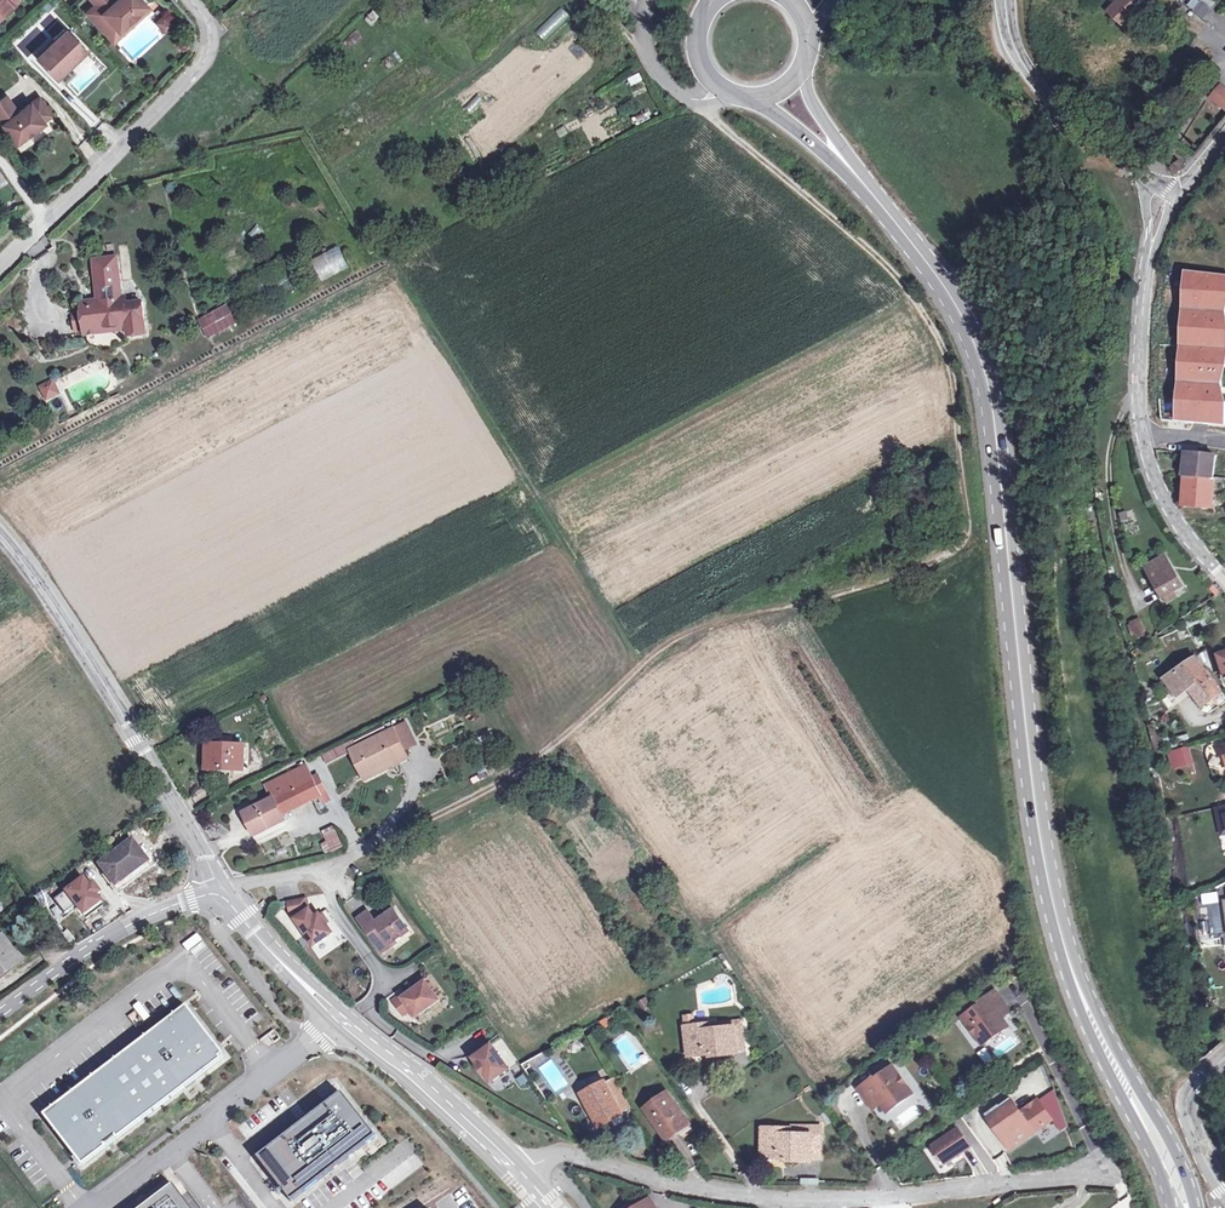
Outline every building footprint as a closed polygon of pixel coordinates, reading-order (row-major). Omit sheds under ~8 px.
[(11,4),(8,0),(0,0),(0,15),(11,4)] [(87,13),(108,35),(117,27),(122,27),(137,13),(140,17),(149,8),(141,0),(101,0),(96,4),(87,13)] [(1110,10),(1125,27),(1152,0),(1119,0),(1110,10)] [(1201,19),(1209,8),(1199,1),(1191,11),(1201,19)] [(156,21),(167,34),(177,25),(166,12),(156,21)] [(117,27),(108,35),(114,41),(140,17),(137,13),(122,27),(117,27)] [(1216,25),(1220,19),(1215,16),(1211,22),(1216,25)] [(46,45),(36,55),(56,76),(73,59),(76,62),(87,51),(64,28),(53,38),(56,41),(49,48),(46,45)] [(53,38),(46,45),(49,48),(56,41),(53,38)] [(920,51),(927,48),(925,41),(917,43),(920,51)] [(416,63),(431,56),(427,49),(412,56),(416,63)] [(73,59),(56,76),(58,78),(76,62),(73,59)] [(1224,111),(1224,86),(1219,82),(1207,97),(1224,112),(1224,111)] [(14,107),(6,96),(0,100),(0,121),(16,143),(44,122),(37,112),(46,106),(39,97),(18,112),(14,114),(11,109),(14,107)] [(46,106),(37,112),(44,122),(53,116),(46,106)] [(1177,174),(1183,168),(1179,163),(1172,169),(1177,174)] [(320,279),(348,268),(339,246),(311,258),(320,279)] [(116,258),(94,260),(97,288),(119,286),(116,258)] [(1182,269),(1172,420),(1224,424),(1224,403),(1224,272),(1182,269)] [(119,286),(97,288),(98,300),(120,298),(119,286)] [(120,298),(98,300),(90,301),(91,308),(82,309),(85,334),(98,333),(97,324),(126,320),(128,329),(128,336),(145,334),(142,302),(125,304),(125,297),(120,298)] [(196,317),(206,338),(237,323),(227,303),(196,317)] [(21,310),(4,313),(7,331),(24,328),(21,310)] [(126,320),(97,324),(98,333),(128,329),(126,320)] [(39,386),(42,391),(47,389),(50,396),(58,393),(52,380),(39,386)] [(47,389),(42,391),(46,398),(50,396),(47,389)] [(1189,453),(1187,477),(1214,479),(1216,455),(1189,453)] [(1214,479),(1187,477),(1184,505),(1211,507),(1214,479)] [(1164,597),(1173,591),(1182,586),(1164,557),(1146,568),(1163,597),(1164,597)] [(1177,597),(1173,591),(1164,597),(1168,602),(1177,597)] [(1203,627),(1204,626),(1218,620),(1212,607),(1197,613),(1200,620),(1203,627)] [(1141,619),(1129,621),(1132,637),(1144,635),(1141,619)] [(1201,706),(1220,691),(1195,657),(1164,679),(1176,695),(1187,687),(1201,706)] [(1220,691),(1201,706),(1211,714),(1224,703),(1224,698),(1220,691)] [(399,740),(411,734),(406,724),(351,751),(363,774),(394,759),(397,764),(407,758),(403,749),(399,740)] [(416,743),(411,734),(399,740),(403,749),(416,743)] [(325,763),(349,752),(344,743),(321,754),(325,763)] [(241,765),(241,770),(243,770),(244,746),(207,745),(207,769),(232,770),(232,765),(241,765)] [(1187,749),(1171,753),(1175,768),(1191,764),(1187,749)] [(394,759),(363,774),(365,779),(397,764),(394,759)] [(273,799),(313,778),(306,765),(305,764),(266,785),(269,791),(273,799)] [(318,776),(313,778),(320,793),(321,795),(326,792),(318,776)] [(320,793),(313,778),(273,799),(254,808),(244,813),(247,819),(255,836),(285,821),(281,815),(303,804),(302,801),(320,793)] [(319,830),(329,852),(343,846),(333,824),(319,830)] [(131,841),(118,851),(100,865),(115,886),(147,863),(139,851),(131,841)] [(86,890),(89,888),(84,880),(81,882),(86,890)] [(96,897),(100,894),(93,885),(89,888),(86,890),(81,882),(55,901),(65,915),(76,907),(84,916),(101,903),(96,897)] [(292,913),(297,912),(298,917),(296,918),(315,945),(334,932),(321,913),(316,916),(311,908),(309,909),(307,897),(289,900),(292,913)] [(84,916),(86,919),(103,906),(101,903),(84,916)] [(1224,932),(1224,926),(1224,907),(1211,907),(1213,932),(1224,932)] [(389,942),(391,944),(410,931),(395,909),(377,921),(368,909),(360,915),(368,927),(365,929),(379,949),(389,942)] [(0,940),(0,977),(20,962),(2,939),(0,940)] [(389,942),(379,949),(382,954),(393,947),(391,944),(389,942)] [(413,1010),(418,1017),(441,1001),(428,982),(405,998),(404,996),(396,1002),(406,1016),(413,1010)] [(1006,1008),(996,993),(979,1005),(980,1006),(963,1019),(983,1047),(1009,1028),(1003,1019),(999,1013),(1006,1008)] [(224,1055),(187,1007),(116,1061),(155,1112),(217,1065),(215,1062),(224,1055)] [(1011,1014),(1006,1008),(999,1013),(1003,1019),(1011,1014)] [(742,1021),(706,1026),(707,1032),(734,1029),(737,1054),(746,1052),(742,1021)] [(692,1028),(686,1028),(689,1057),(709,1055),(710,1057),(737,1054),(734,1029),(707,1032),(706,1026),(692,1028)] [(266,1047),(280,1039),(274,1029),(261,1037),(266,1047)] [(566,1049),(588,1037),(585,1031),(563,1043),(566,1049)] [(484,1052),(474,1059),(479,1066),(478,1067),(484,1076),(485,1075),(491,1083),(509,1070),(493,1046),(484,1052)] [(472,1055),(474,1059),(484,1052),(481,1048),(472,1055)] [(116,1061),(44,1116),(83,1167),(155,1112),(116,1061)] [(876,1076),(858,1090),(868,1105),(876,1100),(880,1105),(887,1114),(913,1095),(893,1067),(878,1078),(876,1076)] [(615,1078),(605,1084),(622,1115),(632,1110),(625,1097),(615,1078)] [(622,1115),(605,1084),(582,1096),(600,1127),(622,1115)] [(568,1098),(576,1094),(573,1088),(565,1093),(568,1098)] [(376,1138),(341,1093),(257,1159),(292,1203),(376,1138)] [(668,1140),(688,1126),(668,1097),(648,1111),(668,1140)] [(876,1100),(868,1105),(872,1111),(880,1105),(876,1100)] [(1013,1102),(1002,1111),(994,1117),(1008,1136),(1002,1140),(1010,1151),(1052,1120),(1038,1101),(1021,1113),(1013,1102)] [(994,1117),(1002,1111),(1000,1107),(999,1106),(985,1115),(1002,1139),(1002,1140),(1008,1136),(994,1117)] [(790,1134),(790,1129),(763,1129),(763,1159),(785,1159),(784,1162),(811,1162),(811,1159),(821,1159),(821,1134),(790,1134)] [(948,1163),(973,1147),(961,1129),(936,1146),(948,1163)] [(173,1186),(143,1207),(190,1207),(173,1186)]
